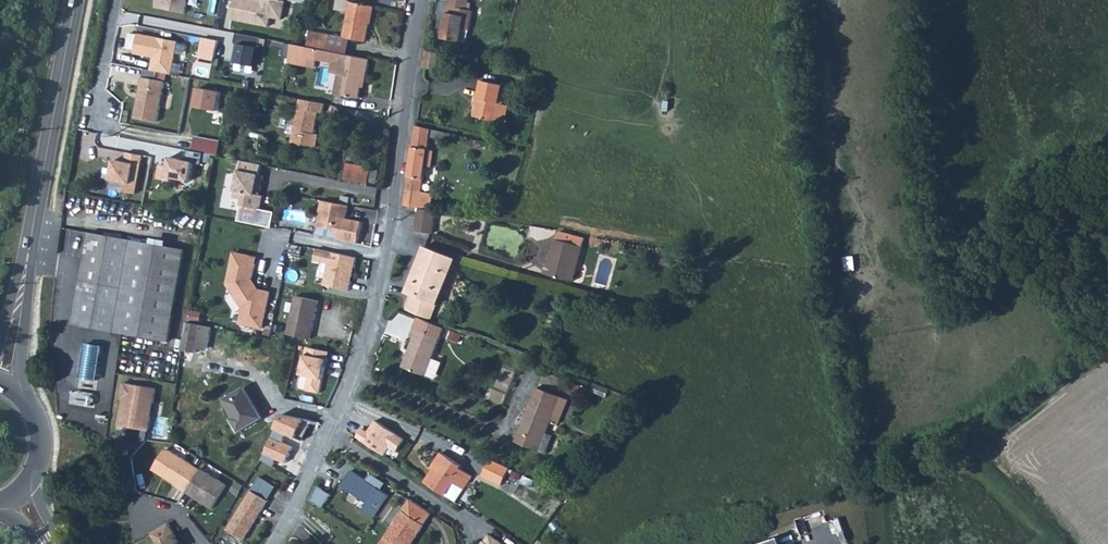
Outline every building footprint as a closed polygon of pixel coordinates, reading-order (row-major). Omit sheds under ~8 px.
[(188,0),(157,0),(156,7),(186,13),(188,0)] [(231,18),(269,26),(271,16),(282,18),(286,0),(235,0),(231,18)] [(348,18),(370,22),(373,4),(351,0),(348,18)] [(443,38),(460,42),(463,24),(464,24),(467,0),(450,0),(443,38)] [(344,37),(366,41),(370,22),(348,18),(344,37)] [(155,61),(153,61),(152,70),(172,74),(179,41),(139,33),(135,53),(156,57),(155,61)] [(261,37),(237,33),(235,43),(238,43),(234,62),(255,66),(261,37)] [(215,60),(219,40),(203,37),(199,57),(215,60)] [(315,67),(317,58),(319,48),(292,43),(289,62),(315,67)] [(317,58),(341,62),(343,53),(319,48),(317,58)] [(343,53),(341,62),(335,94),(359,99),(364,75),(367,76),(370,58),(343,53)] [(158,121),(166,81),(143,77),(135,117),(158,121)] [(481,80),(477,99),(480,99),(476,117),(497,121),(501,104),(504,104),(508,87),(481,80)] [(221,92),(199,88),(195,106),(218,111),(221,92)] [(320,112),(325,113),(327,104),(302,99),(294,142),(319,146),(321,134),(316,133),(320,112)] [(406,206),(421,208),(430,143),(444,145),(446,132),(446,131),(417,127),(406,206)] [(203,163),(205,152),(189,149),(187,159),(183,159),(183,158),(171,156),(169,165),(161,163),(159,177),(172,180),(173,176),(191,180),(195,161),(203,163)] [(137,192),(145,153),(129,150),(127,160),(116,158),(112,178),(128,181),(126,190),(137,192)] [(263,163),(242,159),(234,197),(243,199),(238,221),(272,228),(275,211),(261,209),(264,194),(257,193),(258,187),(262,188),(265,174),(261,173),(263,163)] [(344,179),(369,183),(371,167),(347,163),(344,179)] [(323,200),(318,226),(339,230),(337,240),(359,245),(363,222),(348,219),(346,218),(346,214),(349,215),(350,206),(323,200)] [(437,211),(434,210),(420,209),(420,216),(417,231),(431,233),(434,233),(437,211)] [(569,279),(582,236),(568,231),(564,230),(553,264),(549,263),(546,272),(569,279)] [(91,232),(75,323),(116,331),(133,239),(91,232)] [(588,238),(582,236),(569,279),(574,281),(588,238)] [(116,331),(123,332),(169,340),(187,249),(133,239),(116,331)] [(414,277),(443,289),(457,257),(427,245),(423,253),(414,277)] [(357,257),(316,248),(314,260),(328,263),(324,283),(349,289),(357,257)] [(259,257),(236,252),(229,283),(245,307),(242,322),(263,327),(271,293),(256,289),(252,283),(259,257)] [(581,265),(579,282),(586,283),(589,266),(581,265)] [(408,308),(431,317),(443,289),(414,277),(412,282),(408,292),(414,295),(408,308)] [(310,339),(318,300),(295,295),(287,334),(310,339)] [(405,366),(428,375),(447,326),(435,322),(420,316),(412,335),(417,337),(405,366)] [(213,326),(189,321),(183,349),(197,352),(198,344),(208,346),(213,326)] [(102,345),(87,343),(81,375),(97,378),(102,345)] [(331,351),(308,347),(303,374),(311,375),(308,389),(321,392),(326,366),(328,366),(331,351)] [(157,388),(127,383),(125,394),(127,394),(122,425),(151,430),(154,416),(149,415),(151,400),(155,401),(157,388)] [(266,417),(248,387),(229,398),(241,419),(238,421),(244,430),(266,417)] [(562,397),(538,388),(517,441),(540,451),(547,433),(562,397)] [(156,419),(164,420),(165,402),(158,402),(156,419)] [(281,414),(272,437),(282,441),(286,433),(298,437),(303,424),(312,428),(315,420),(281,414)] [(375,419),(368,431),(363,428),(357,437),(394,460),(407,440),(375,419)] [(554,435),(547,433),(540,451),(547,454),(554,435)] [(261,459),(274,466),(277,459),(286,464),(294,446),(282,441),(272,437),(261,459)] [(465,461),(445,448),(434,464),(437,465),(432,473),(429,477),(448,490),(451,485),(456,477),(466,483),(475,471),(463,463),(465,461)] [(189,493),(203,469),(173,450),(167,450),(154,470),(180,485),(179,487),(189,493)] [(490,461),(485,471),(497,477),(494,484),(501,488),(509,471),(490,461)] [(203,469),(189,493),(195,497),(197,495),(200,497),(201,500),(215,508),(229,485),(203,468),(203,469)] [(352,469),(342,484),(368,502),(362,511),(375,519),(391,495),(352,469)] [(482,478),(494,484),(497,477),(485,471),(482,478)] [(448,490),(458,496),(466,483),(456,477),(451,485),(448,490)] [(327,507),(334,493),(320,487),(314,502),(327,507)] [(270,500),(254,490),(230,530),(245,539),(270,500)] [(415,494),(407,506),(429,520),(437,509),(415,494)] [(426,525),(429,520),(407,506),(404,510),(426,525)] [(426,525),(404,510),(384,540),(390,543),(414,543),(416,541),(426,525)] [(484,543),(514,543),(495,531),(490,538),(489,537),(484,543)] [(160,543),(161,543),(183,543),(178,534),(160,543)]
